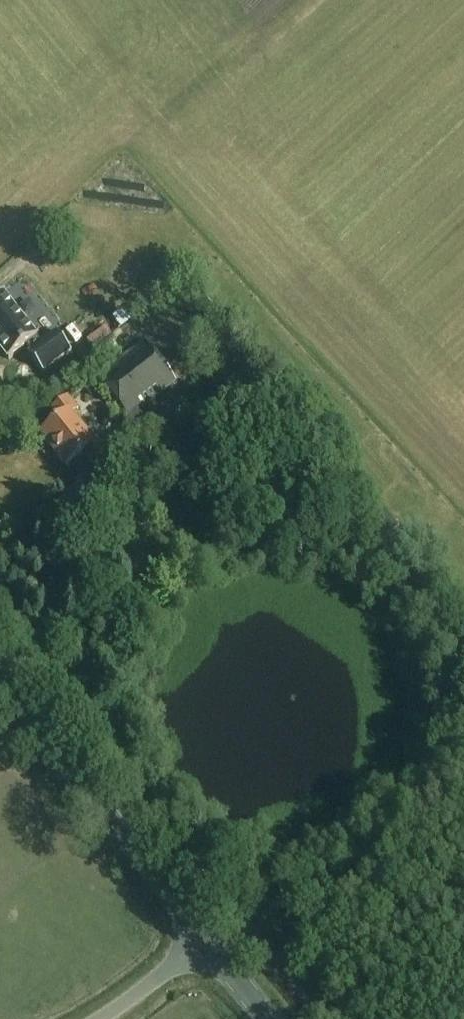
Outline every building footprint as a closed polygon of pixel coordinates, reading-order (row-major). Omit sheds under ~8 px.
[(97,193),(129,226),(151,205),(118,172),(97,193)] [(3,295),(0,297),(0,349),(9,360),(26,346),(31,352),(28,355),(43,374),(71,352),(56,333),(41,344),(36,338),(37,337),(3,295)] [(172,327),(157,336),(175,364),(190,355),(172,327)] [(94,375),(126,415),(136,407),(137,408),(175,381),(140,339),(94,375)] [(133,426),(124,433),(105,448),(99,440),(94,444),(75,419),(80,414),(70,401),(54,414),(61,423),(42,439),(67,471),(87,456),(100,473),(143,439),(133,426)]
